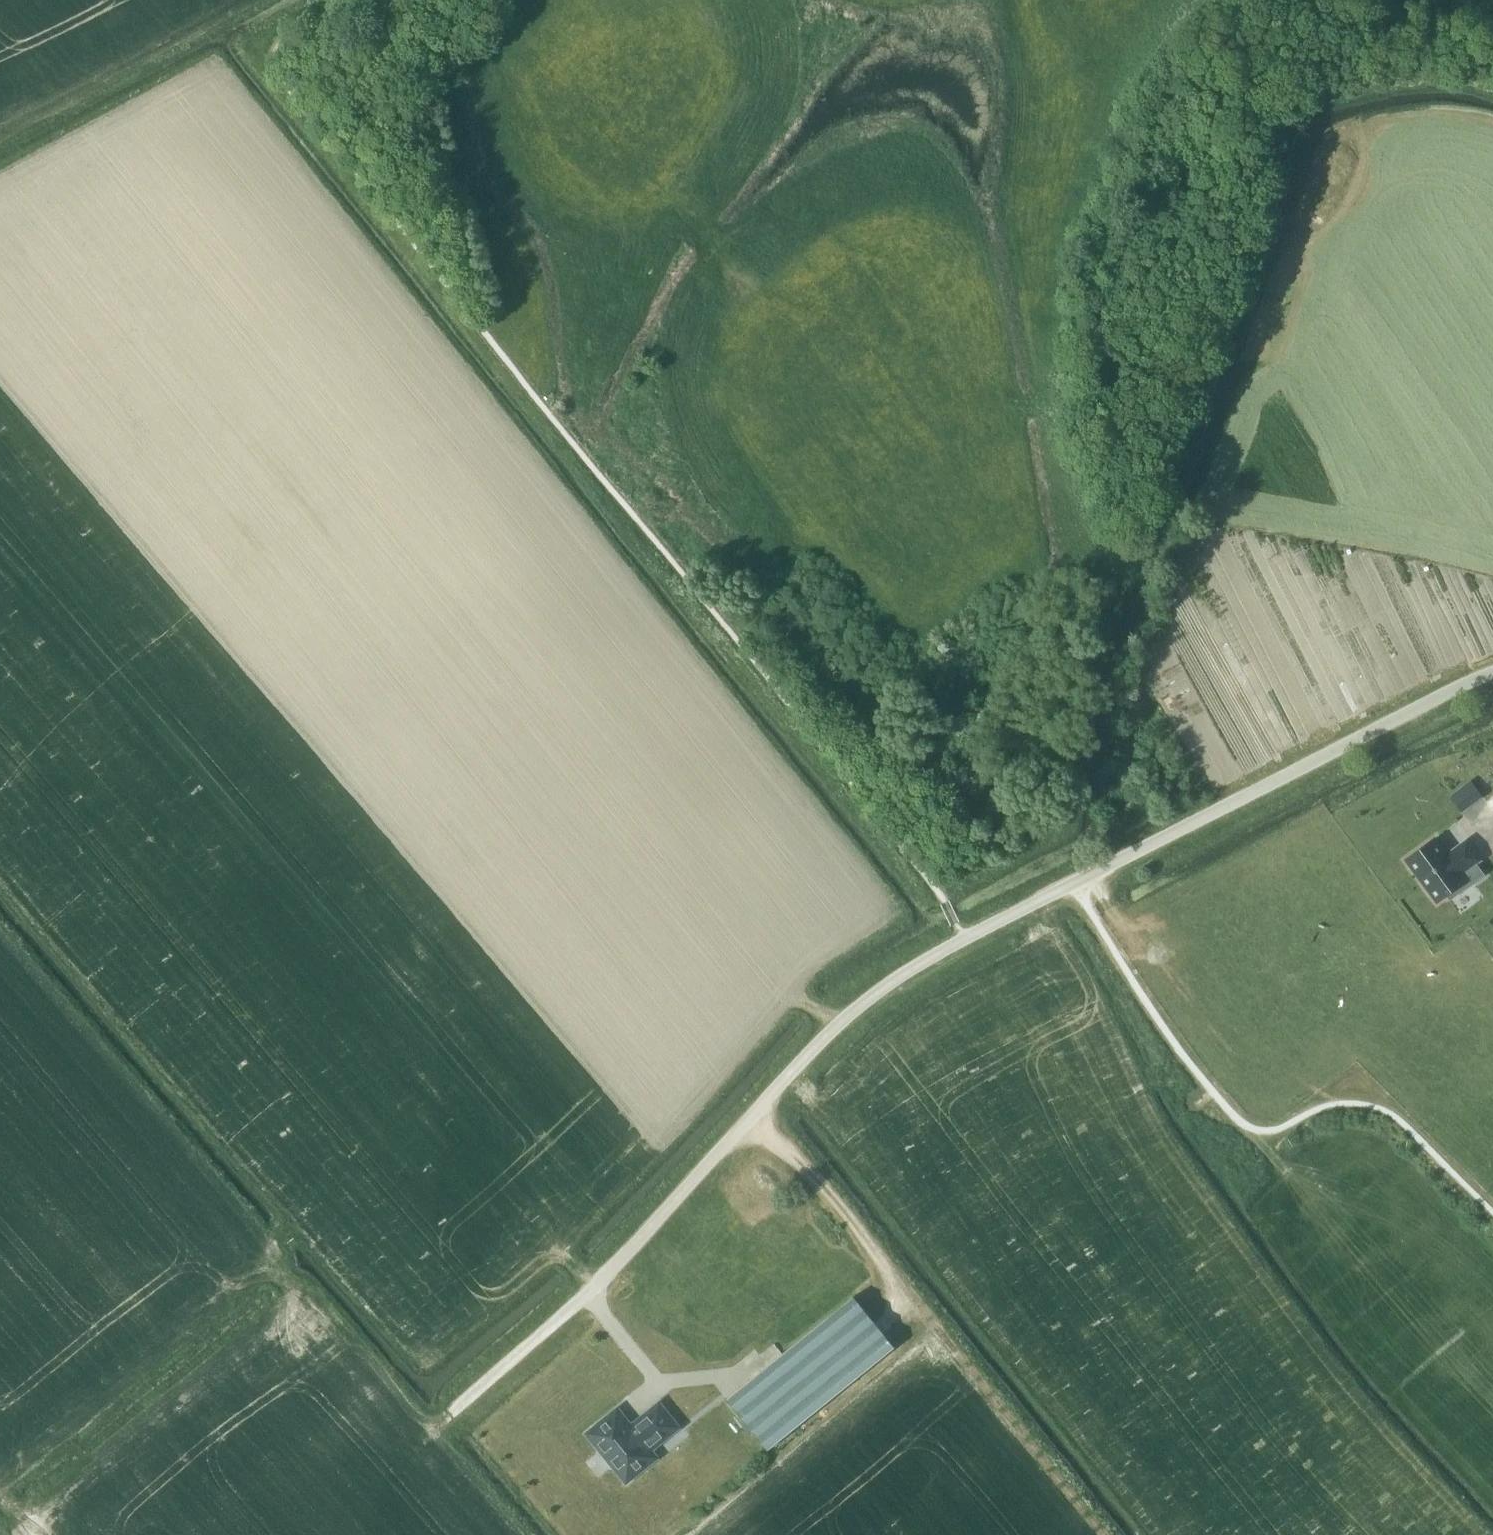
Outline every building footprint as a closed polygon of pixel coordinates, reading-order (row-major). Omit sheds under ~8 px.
[(1472,767),(1452,784),(1468,805),(1489,788),(1472,767)] [(1476,863),(1480,860),(1466,841),(1447,855),(1435,839),(1406,860),(1437,902),(1447,895),(1450,900),(1484,875),(1476,863)] [(895,1347),(854,1296),(726,1398),(767,1450),(895,1347)] [(630,1429),(631,1427),(618,1411),(590,1434),(601,1448),(600,1454),(609,1465),(615,1465),(627,1480),(655,1457),(649,1450),(677,1427),(659,1405),(639,1422),(637,1431),(630,1429)]
